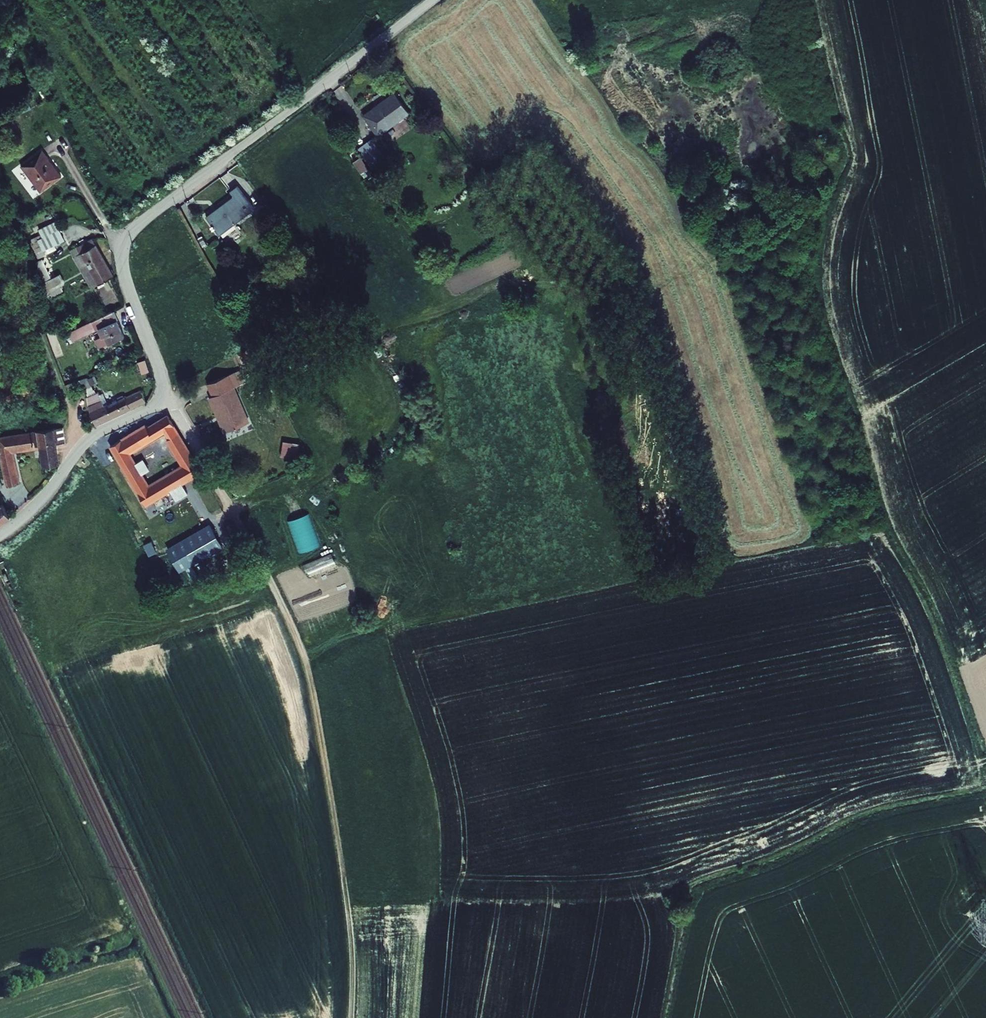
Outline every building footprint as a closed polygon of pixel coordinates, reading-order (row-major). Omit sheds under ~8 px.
[(363,123),(376,142),(407,119),(394,100),(363,123)] [(370,146),(364,150),(373,163),(379,159),(370,146)] [(358,155),(367,167),(373,163),(364,150),(358,155)] [(358,155),(352,159),(361,172),(367,167),(358,155)] [(20,175),(40,200),(60,184),(41,159),(20,175)] [(211,215),(223,234),(253,214),(237,189),(227,196),(231,201),(211,215)] [(35,251),(64,244),(58,221),(38,226),(40,235),(31,238),(35,251)] [(77,256),(100,291),(114,281),(92,245),(77,256)] [(76,271),(77,274),(79,273),(81,271),(80,269),(82,268),(75,256),(71,259),(77,270),(76,271)] [(62,266),(67,275),(71,272),(66,263),(62,266)] [(41,280),(50,299),(62,293),(52,273),(41,280)] [(109,342),(112,348),(127,340),(114,316),(86,332),(91,342),(101,336),(105,344),(109,342)] [(206,400),(223,434),(247,422),(229,388),(234,386),(227,373),(201,386),(208,399),(206,400)] [(117,406),(108,411),(112,421),(145,407),(140,395),(122,404),(120,402),(117,404),(117,406)] [(86,403),(87,411),(89,418),(95,429),(112,421),(108,411),(107,409),(103,410),(97,396),(91,400),(86,403)] [(112,449),(146,507),(157,501),(151,490),(132,457),(167,437),(185,468),(164,480),(165,483),(172,493),(186,484),(203,475),(191,454),(169,420),(144,433),(143,432),(112,449)] [(0,443),(8,492),(20,490),(16,460),(16,457),(43,453),(46,473),(61,471),(58,451),(66,450),(68,450),(67,443),(65,434),(0,443)] [(281,457),(292,457),(293,440),(282,440),(281,457)] [(151,490),(157,501),(172,493),(165,483),(151,490)] [(172,493),(174,497),(189,489),(186,484),(172,493)] [(11,516),(2,504),(0,505),(0,524),(11,516)] [(213,530),(169,554),(181,576),(225,552),(213,530)] [(330,553),(303,564),(307,572),(333,560),(330,553)]
